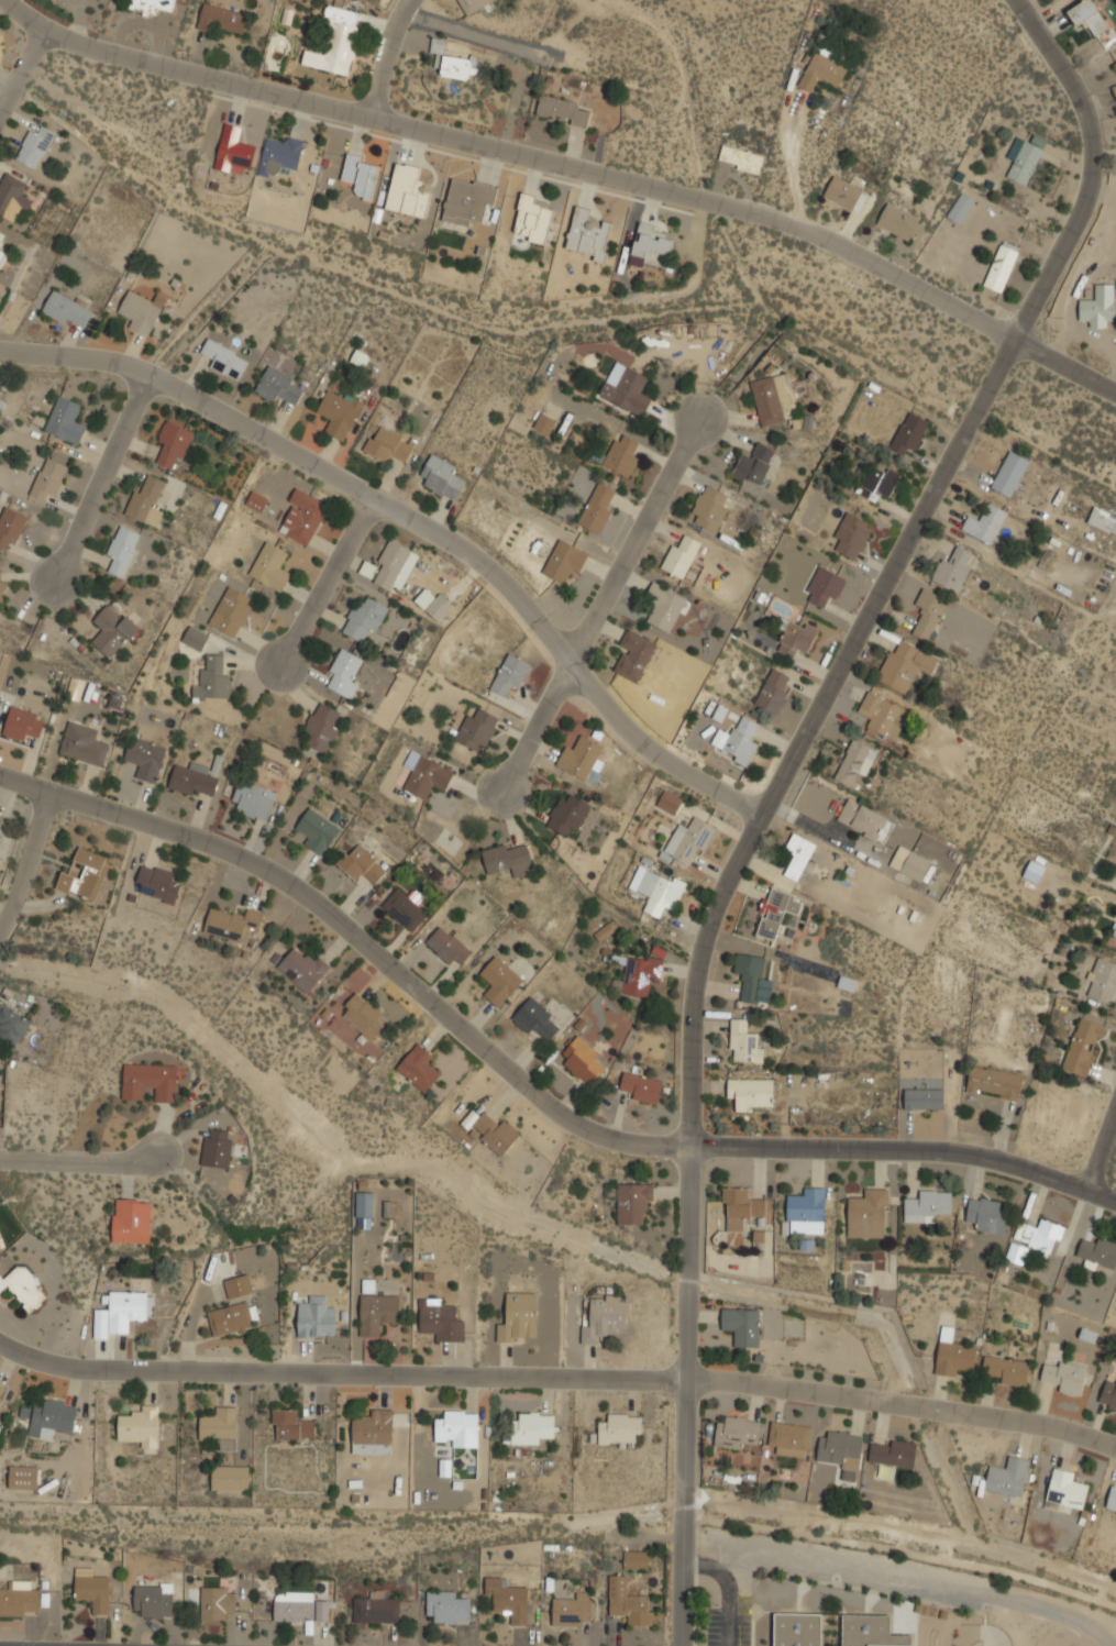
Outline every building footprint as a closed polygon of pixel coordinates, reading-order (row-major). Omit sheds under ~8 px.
[(173,14),(175,0),(128,0),(126,8),(173,14)] [(465,14),(490,0),(458,0),(465,14)] [(1105,29),(1094,0),(1087,0),(1068,8),(1075,27),(1087,22),(1092,34),(1105,29)] [(242,36),(247,13),(203,1),(198,24),(242,36)] [(349,76),(362,12),(332,5),(322,53),(305,49),(300,65),(349,76)] [(437,75),(474,81),(478,59),(443,54),(446,38),(433,36),(430,54),(440,56),(437,75)] [(798,85),(811,91),(817,80),(836,89),(848,67),(816,51),(798,85)] [(535,115),(586,126),(590,104),(540,95),(535,115)] [(16,161),(40,169),(55,131),(31,122),(16,161)] [(245,126),(224,122),(214,168),(234,173),(236,165),(251,168),(255,144),(242,141),(245,126)] [(268,132),(257,175),(278,180),(281,168),(297,173),(305,142),(268,132)] [(1024,139),(1006,176),(1027,186),(1048,141),(1036,135),(1032,142),(1024,139)] [(763,155),(722,146),(719,163),(760,172),(763,155)] [(362,155),(346,152),(341,181),(355,185),(353,197),(372,201),(378,165),(361,162),(362,155)] [(385,210),(427,218),(431,191),(419,189),(423,167),(395,162),(385,210)] [(33,199),(22,194),(27,184),(5,172),(0,182),(0,215),(13,222),(19,212),(24,216),(33,199)] [(870,192),(833,174),(824,196),(860,213),(870,192)] [(441,222),(476,229),(480,207),(493,209),(497,186),(451,176),(441,222)] [(947,217),(960,224),(975,199),(961,191),(947,217)] [(548,243),(553,198),(519,194),(513,239),(548,243)] [(909,241),(920,218),(887,201),(876,224),(909,241)] [(604,264),(612,223),(592,220),(594,209),(575,206),(565,250),(594,255),(593,262),(604,264)] [(665,237),(667,228),(639,221),(629,262),(666,270),(674,239),(665,237)] [(983,285),(1002,292),(1021,248),(1003,241),(983,285)] [(9,254),(0,250),(0,269),(1,270),(9,254)] [(14,274),(0,268),(0,281),(10,285),(14,274)] [(41,312),(84,332),(95,309),(52,289),(41,312)] [(150,338),(168,299),(156,294),(153,301),(128,289),(119,310),(131,316),(125,325),(150,338)] [(1079,321),(1115,321),(1115,299),(1079,299),(1079,321)] [(250,358),(208,338),(200,352),(210,357),(206,366),(237,383),(250,358)] [(651,377),(616,360),(598,396),(642,417),(652,398),(642,394),(651,377)] [(306,383),(267,364),(254,393),(275,401),(278,395),(296,404),(306,383)] [(784,422),(782,410),(792,408),(785,373),(750,379),(760,427),(784,422)] [(343,441),(365,401),(341,388),(338,396),(328,390),(316,412),(329,420),(323,431),(343,441)] [(79,446),(88,427),(76,421),(82,406),(59,396),(44,430),(79,446)] [(907,446),(916,451),(930,421),(908,410),(890,449),(904,455),(907,446)] [(549,435),(557,420),(541,411),(532,427),(549,435)] [(197,432),(166,419),(157,440),(166,443),(157,462),(170,468),(176,456),(185,460),(197,432)] [(416,442),(380,426),(376,434),(372,432),(362,451),(388,464),(393,455),(406,462),(416,442)] [(601,464),(628,478),(641,456),(632,451),(638,441),(619,431),(601,464)] [(744,450),(731,474),(756,488),(777,451),(759,441),(752,454),(744,450)] [(990,486),(1009,497),(1031,462),(1012,450),(990,486)] [(460,467),(431,453),(421,473),(429,477),(424,487),(454,501),(466,478),(456,474),(460,467)] [(68,466),(45,456),(30,495),(53,505),(68,466)] [(875,502),(881,493),(890,497),(902,475),(875,460),(857,491),(875,502)] [(124,515),(158,528),(166,508),(156,505),(165,482),(142,472),(124,515)] [(599,534),(620,493),(598,482),(577,523),(599,534)] [(700,515),(696,524),(717,534),(733,497),(705,484),(692,511),(700,515)] [(330,505),(297,487),(275,530),(307,546),(330,505)] [(262,512),(267,497),(251,490),(244,505),(262,512)] [(979,519),(969,515),(961,530),(992,545),(1008,511),(987,501),(979,519)] [(1095,506),(1087,521),(1115,535),(1115,516),(1095,506)] [(27,516),(3,507),(0,516),(0,548),(14,553),(27,516)] [(836,538),(841,540),(837,552),(860,560),(870,530),(865,529),(869,519),(844,511),(836,538)] [(141,532),(118,524),(107,557),(112,560),(108,572),(125,577),(141,532)] [(660,568),(682,581),(703,543),(679,531),(660,568)] [(389,590),(412,550),(390,538),(368,579),(389,590)] [(589,553),(560,538),(541,573),(562,584),(567,572),(577,576),(589,553)] [(281,592),(291,571),(283,566),(289,552),(264,540),(247,576),(281,592)] [(932,582),(960,593),(976,553),(958,545),(953,557),(943,553),(932,582)] [(804,599),(822,608),(828,596),(838,601),(848,578),(819,565),(804,599)] [(686,595),(652,583),(648,593),(655,596),(645,622),(672,632),(686,595)] [(251,608),(244,605),(250,595),(228,584),(207,625),(235,639),(251,608)] [(928,641),(949,599),(924,587),(913,607),(922,611),(911,633),(928,641)] [(454,605),(440,593),(424,610),(439,622),(454,605)] [(341,633),(364,642),(366,634),(375,638),(388,605),(366,597),(364,603),(355,598),(341,633)] [(139,628),(108,603),(91,622),(99,630),(89,642),(111,660),(139,628)] [(818,628),(786,617),(775,651),(794,656),(796,649),(810,653),(818,628)] [(180,641),(200,652),(209,634),(189,623),(180,641)] [(637,683),(658,642),(628,628),(618,647),(627,652),(616,673),(637,683)] [(908,694),(917,672),(930,677),(939,655),(895,637),(876,681),(908,694)] [(322,685),(351,699),(360,683),(351,678),(362,658),(341,648),(322,685)] [(505,696),(508,687),(519,692),(531,662),(507,652),(491,691),(505,696)] [(230,675),(222,675),(223,654),(205,653),(203,686),(192,686),(191,697),(230,699),(230,675)] [(796,678),(773,666),(753,704),(776,716),(796,678)] [(868,689),(858,711),(869,717),(863,729),(894,743),(909,709),(868,689)] [(323,753),(344,715),(318,700),(302,730),(311,734),(306,744),(323,753)] [(477,743),(485,747),(500,718),(472,704),(454,740),(474,750),(477,743)] [(45,714),(9,706),(2,737),(25,741),(26,733),(41,737),(45,714)] [(748,766),(759,743),(750,739),(758,722),(739,714),(730,734),(718,729),(709,748),(748,766)] [(101,730),(67,720),(58,754),(103,767),(110,745),(98,742),(101,730)] [(596,785),(601,772),(593,767),(604,745),(583,736),(577,748),(566,743),(555,766),(596,785)] [(133,777),(158,784),(168,747),(130,737),(122,762),(136,765),(133,777)] [(877,749),(851,737),(832,778),(859,791),(877,749)] [(404,791),(427,800),(432,787),(444,793),(454,769),(410,750),(404,766),(412,771),(404,791)] [(175,764),(168,785),(212,799),(225,758),(217,755),(212,769),(189,761),(187,767),(175,764)] [(276,793),(242,778),(230,808),(264,822),(276,793)] [(570,828),(578,832),(590,803),(562,789),(545,827),(566,837),(570,828)] [(682,798),(663,789),(655,806),(675,815),(682,798)] [(895,820),(848,797),(836,821),(884,844),(895,820)] [(306,833),(300,841),(322,857),(341,828),(309,806),(296,827),(306,833)] [(679,822),(663,852),(686,864),(692,855),(698,860),(716,828),(696,816),(689,828),(679,822)] [(785,850),(794,854),(784,875),(798,882),(816,843),(793,832),(785,850)] [(363,873),(375,885),(388,871),(356,840),(335,862),(355,881),(363,873)] [(487,873),(511,868),(513,877),(534,873),(527,840),(482,850),(487,873)] [(98,901),(111,857),(78,848),(74,861),(84,864),(80,876),(60,871),(56,890),(98,901)] [(920,883),(932,862),(911,850),(899,871),(920,883)] [(1023,876),(1037,884),(1047,868),(1031,859),(1023,876)] [(175,905),(181,885),(170,881),(173,872),(142,863),(133,892),(175,905)] [(678,904),(686,883),(643,865),(632,892),(649,898),(642,912),(660,918),(667,899),(678,904)] [(380,905),(411,934),(428,915),(397,887),(380,905)] [(799,916),(805,897),(769,887),(755,936),(776,941),(784,913),(799,916)] [(209,909),(203,932),(244,942),(246,932),(256,935),(263,913),(244,908),(242,917),(209,909)] [(593,933),(599,942),(619,929),(613,920),(593,933)] [(1115,920),(1106,942),(1115,946),(1115,920)] [(424,941),(455,971),(472,952),(442,924),(424,941)] [(307,994),(331,966),(313,951),(306,960),(292,948),(275,966),(307,994)] [(741,1001),(772,1005),(775,981),(769,980),(772,958),(737,952),(733,975),(744,977),(741,1001)] [(497,1008),(524,981),(497,954),(477,974),(487,984),(479,992),(497,1008)] [(614,991),(648,997),(650,985),(658,986),(663,961),(628,954),(622,982),(616,981),(614,991)] [(1115,994),(1115,963),(1096,957),(1084,996),(1113,1005),(1115,994)] [(383,1026),(374,1018),(380,1010),(356,991),(338,1014),(371,1040),(383,1026)] [(510,1020),(529,1034),(533,1028),(550,1040),(563,1021),(529,996),(510,1020)] [(1,1023),(0,1025),(0,1038),(18,1047),(32,1019),(0,1002),(0,1022),(1,1023)] [(1090,1078),(1105,1024),(1078,1016),(1062,1070),(1090,1078)] [(758,1018),(730,1018),(730,1062),(758,1062),(758,1018)] [(595,1060),(601,1052),(578,1034),(559,1058),(592,1085),(606,1069),(595,1060)] [(395,1067),(423,1093),(440,1075),(429,1067),(437,1059),(418,1042),(395,1067)] [(177,1064),(122,1063),(122,1101),(143,1101),(144,1087),(155,1087),(154,1102),(176,1102),(177,1064)] [(970,1064),(966,1093),(1019,1101),(1024,1072),(970,1064)] [(663,1080),(622,1071),(618,1096),(658,1104),(663,1080)] [(773,1079),(727,1079),(727,1100),(737,1100),(737,1111),(773,1111),(773,1079)] [(905,1109),(943,1109),(943,1089),(905,1089),(905,1109)] [(461,1122),(471,1132),(475,1129),(471,1125),(480,1115),(473,1109),(461,1122)] [(473,1124),(483,1133),(478,1138),(500,1158),(521,1134),(504,1118),(498,1125),(483,1113),(473,1124)] [(200,1164),(228,1170),(235,1134),(208,1127),(200,1164)] [(618,1225),(641,1225),(641,1211),(652,1211),(652,1182),(618,1182),(618,1225)] [(722,1231),(743,1231),(743,1219),(766,1220),(766,1198),(752,1198),(752,1187),(722,1187),(722,1231)] [(825,1187),(800,1187),(800,1197),(787,1197),(787,1234),(825,1234),(825,1187)] [(886,1237),(886,1189),(860,1189),(860,1200),(847,1200),(847,1237),(886,1237)] [(952,1190),(915,1190),(915,1201),(905,1201),(905,1223),(937,1223),(937,1213),(952,1213),(952,1190)] [(373,1191),(356,1191),(356,1217),(373,1217),(373,1191)] [(975,1230),(1004,1234),(1007,1211),(999,1209),(1001,1200),(969,1196),(966,1219),(976,1220),(975,1230)] [(151,1203),(113,1202),(113,1244),(151,1245),(151,1203)] [(1038,1227),(1016,1222),(1006,1260),(1024,1264),(1028,1248),(1057,1256),(1064,1225),(1040,1218),(1038,1227)] [(1083,1267),(1095,1270),(1097,1263),(1115,1269),(1115,1243),(1092,1236),(1091,1238),(1083,1236),(1078,1255),(1086,1258),(1083,1267)] [(0,1275),(0,1293),(8,1286),(31,1313),(49,1296),(21,1264),(4,1280),(0,1275)] [(225,1294),(262,1294),(262,1275),(225,1275),(225,1294)] [(95,1310),(93,1336),(130,1337),(130,1322),(147,1322),(148,1292),(109,1291),(109,1310),(95,1310)] [(537,1292),(507,1292),(507,1321),(497,1321),(497,1341),(537,1341),(537,1292)] [(360,1337),(380,1337),(380,1326),(399,1326),(399,1294),(360,1294),(360,1337)] [(626,1334),(627,1296),(592,1295),(592,1323),(582,1323),(582,1345),(603,1345),(603,1334),(626,1334)] [(254,1327),(247,1301),(207,1311),(213,1337),(254,1327)] [(419,1330),(431,1330),(430,1341),(463,1341),(464,1318),(454,1318),(454,1303),(419,1302),(419,1330)] [(335,1314),(328,1314),(328,1304),(307,1304),(307,1315),(297,1315),(297,1338),(335,1338),(335,1314)] [(759,1336),(759,1307),(721,1307),(721,1334),(732,1334),(732,1347),(766,1347),(766,1336),(759,1336)] [(977,1345),(951,1341),(952,1327),(940,1326),(936,1374),(960,1377),(960,1368),(975,1369),(977,1345)] [(1027,1385),(1030,1361),(984,1356),(982,1380),(1027,1385)] [(1056,1367),(1043,1365),(1041,1379),(1059,1382),(1057,1393),(1082,1398),(1089,1366),(1057,1360),(1056,1367)] [(1097,1404),(1115,1410),(1115,1384),(1105,1381),(1097,1404)] [(29,1435),(53,1439),(55,1428),(74,1432),(78,1405),(45,1399),(44,1407),(33,1406),(29,1435)] [(118,1439),(140,1439),(140,1447),(159,1447),(159,1404),(137,1404),(137,1412),(118,1412),(118,1439)] [(237,1450),(237,1406),(213,1406),(213,1416),(198,1416),(198,1439),(220,1439),(220,1450),(237,1450)] [(316,1419),(298,1419),(298,1410),(272,1410),(272,1440),(316,1440),(316,1419)] [(434,1421),(434,1447),(478,1447),(478,1410),(445,1410),(445,1421),(434,1421)] [(510,1422),(510,1444),(544,1444),(544,1435),(554,1435),(554,1413),(520,1413),(520,1422),(510,1422)] [(598,1423),(598,1444),(641,1443),(640,1413),(608,1413),(608,1423),(598,1423)] [(352,1445),(374,1445),(374,1455),(393,1455),(393,1414),(352,1414),(352,1445)] [(745,1448),(745,1440),(760,1441),(761,1417),(717,1415),(716,1447),(745,1448)] [(769,1454),(808,1456),(810,1424),(770,1422),(769,1454)] [(860,1469),(863,1434),(820,1429),(817,1463),(860,1469)] [(869,1461),(913,1468),(917,1443),(872,1436),(869,1461)] [(1023,1498),(1029,1459),(1007,1455),(1005,1467),(990,1465),(984,1490),(1023,1498)] [(38,1467),(9,1466),(8,1488),(37,1489),(38,1467)] [(247,1466),(211,1466),(211,1490),(247,1490),(247,1466)] [(1078,1471),(1053,1467),(1046,1505),(1083,1513),(1089,1485),(1075,1482),(1078,1471)] [(1112,1483),(1106,1505),(1115,1509),(1115,1484),(1112,1483)] [(625,1569),(649,1569),(649,1551),(625,1551),(625,1569)] [(74,1602),(90,1602),(90,1614),(110,1614),(110,1577),(97,1577),(97,1568),(74,1568),(74,1602)] [(652,1626),(652,1595),(630,1595),(630,1575),(609,1575),(609,1615),(630,1615),(630,1626),(652,1626)] [(528,1588),(506,1588),(507,1577),(486,1577),(486,1600),(495,1600),(495,1613),(510,1613),(510,1625),(528,1625),(528,1588)] [(41,1616),(41,1589),(31,1589),(31,1581),(9,1581),(9,1589),(0,1589),(0,1616),(41,1616)] [(174,1616),(174,1583),(134,1583),(134,1616),(174,1616)] [(201,1620),(235,1620),(235,1587),(201,1587),(201,1620)] [(386,1591),(367,1591),(367,1599),(353,1599),(353,1623),(399,1623),(399,1599),(386,1599),(386,1591)] [(458,1591),(427,1591),(427,1623),(469,1623),(469,1601),(458,1601),(458,1591)] [(274,1621),(328,1621),(328,1602),(316,1602),(314,1592),(274,1592),(274,1621)] [(553,1627),(590,1627),(590,1592),(565,1592),(565,1601),(553,1601),(553,1627)] [(821,1613),(775,1613),(775,1645),(821,1645),(821,1613)] [(911,1635),(890,1634),(891,1614),(842,1614),(842,1645),(911,1645),(911,1635)]
